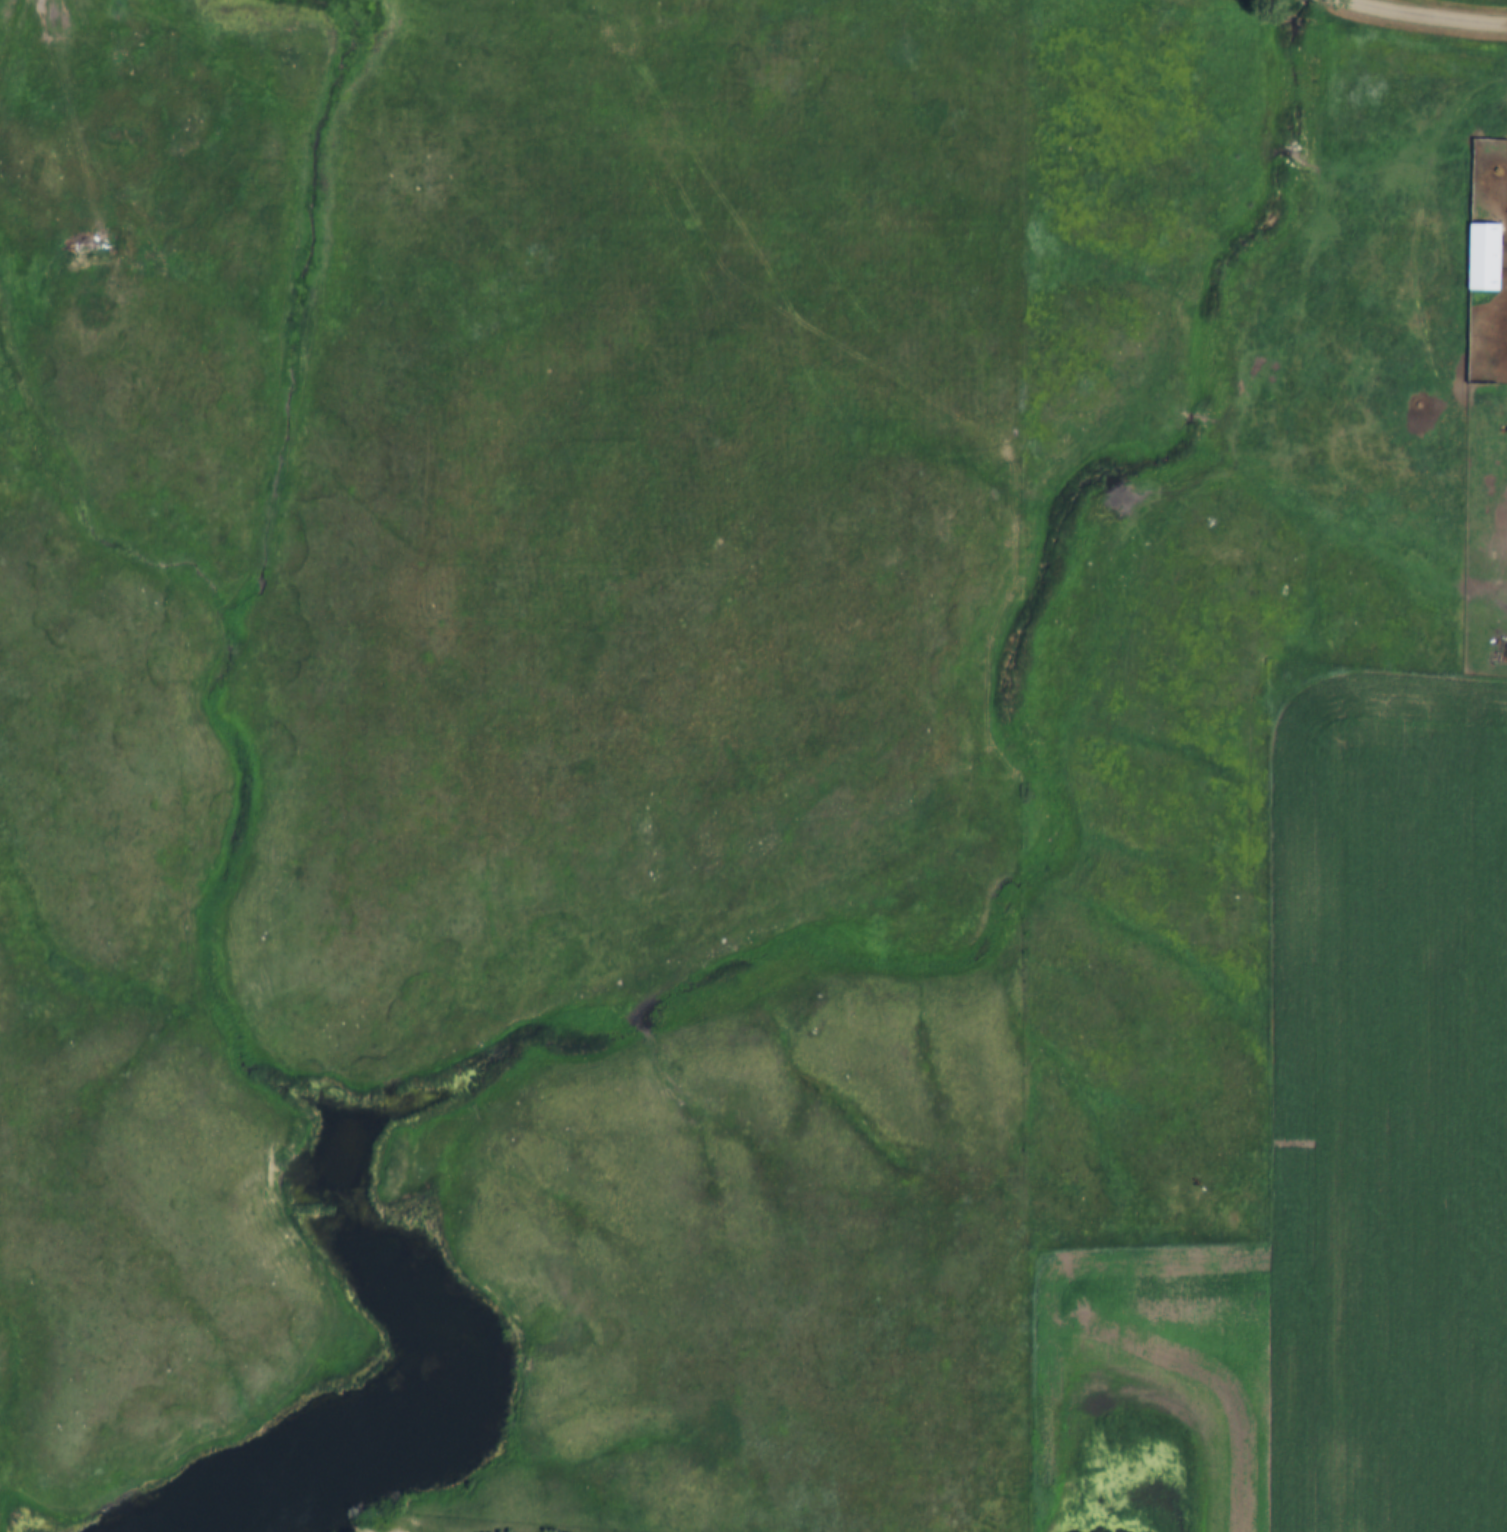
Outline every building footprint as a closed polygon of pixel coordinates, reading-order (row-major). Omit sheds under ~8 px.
[(1505,225),(1474,225),(1473,291),(1504,292),(1505,225)]
